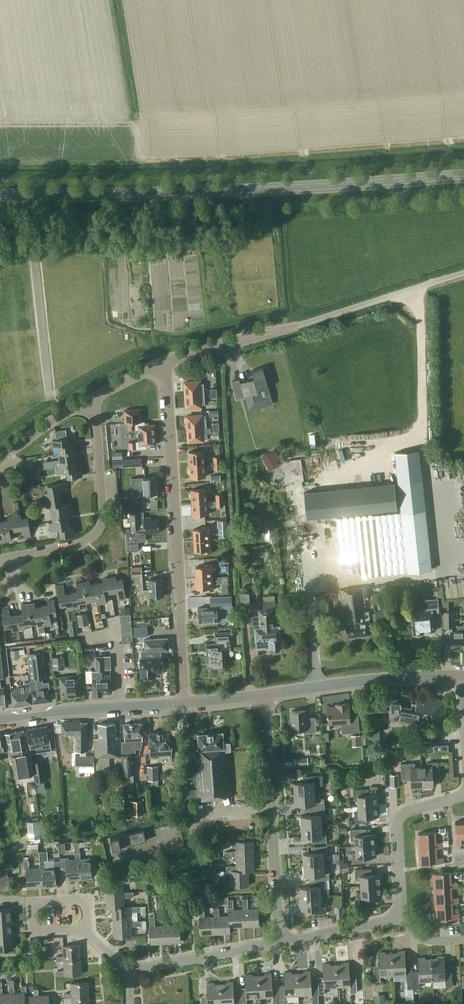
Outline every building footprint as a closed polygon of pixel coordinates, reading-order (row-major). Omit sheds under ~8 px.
[(244,396),(252,394),(254,401),(270,396),(268,387),(262,366),(251,369),(254,378),(240,382),(239,378),(232,380),(236,394),(243,392),(244,396)] [(184,381),(185,394),(203,393),(203,383),(200,384),(200,380),(184,381)] [(203,393),(185,394),(186,408),(202,406),(201,403),(204,403),(203,393)] [(140,408),(124,410),(125,423),(127,422),(128,429),(138,428),(138,435),(155,433),(154,423),(146,424),(146,422),(144,423),(144,421),(141,422),(140,408)] [(206,427),(206,416),(202,417),(202,414),(186,415),(187,428),(206,427)] [(210,427),(206,427),(187,428),(188,442),(204,440),(204,438),(207,437),(206,432),(211,432),(210,427)] [(57,446),(58,452),(78,449),(77,442),(68,444),(67,437),(66,437),(65,429),(55,431),(57,439),(52,440),(53,447),(57,446)] [(155,433),(138,435),(139,441),(128,442),(129,449),(146,447),(146,446),(149,446),(149,444),(156,443),(155,433)] [(79,456),(78,449),(58,452),(59,458),(55,459),(56,466),(76,463),(75,457),(79,456)] [(265,454),(272,470),(284,464),(277,449),(265,454)] [(398,482),(304,492),(307,517),(401,508),(401,512),(375,515),(337,519),(341,560),(360,558),(362,576),(431,569),(419,449),(395,452),(398,482)] [(188,451),(189,464),(205,463),(204,450),(188,451)] [(142,458),(122,459),(123,466),(142,465),(142,458)] [(76,463),(56,466),(57,473),(66,471),(67,478),(82,475),(81,468),(77,469),(76,463)] [(205,463),(189,464),(190,477),(206,476),(205,463)] [(27,479),(37,477),(35,470),(25,472),(27,479)] [(143,477),(131,478),(132,497),(144,496),(144,494),(157,493),(156,476),(143,477)] [(44,492),(46,506),(70,503),(61,504),(60,494),(59,490),(68,489),(67,482),(47,485),(48,491),(44,492)] [(191,489),(192,502),(207,501),(206,488),(191,489)] [(208,514),(207,501),(192,502),(193,515),(208,514)] [(72,511),(70,503),(46,506),(46,507),(51,506),(53,521),(69,519),(67,511),(72,511)] [(151,517),(144,517),(144,511),(130,512),(131,528),(126,529),(127,551),(139,550),(138,541),(146,540),(145,532),(160,531),(159,519),(151,519),(151,517)] [(14,515),(16,529),(23,528),(24,538),(31,536),(28,517),(21,518),(21,514),(14,515)] [(10,530),(16,529),(14,515),(7,516),(8,520),(2,521),(5,541),(11,540),(10,530)] [(69,519),(53,521),(49,522),(50,530),(56,529),(58,537),(75,534),(74,526),(70,526),(69,519)] [(230,536),(229,520),(215,521),(215,528),(222,528),(222,537),(230,536)] [(193,528),(193,540),(210,539),(210,526),(201,526),(201,528),(193,528)] [(211,552),(210,539),(193,540),(194,551),(203,550),(203,552),(211,552)] [(195,566),(196,577),(213,576),(212,563),(202,564),(202,566),(195,566)] [(139,583),(140,597),(163,596),(162,578),(149,579),(149,589),(143,589),(142,573),(131,574),(132,584),(139,583)] [(228,593),(227,575),(215,576),(216,583),(222,582),(222,593),(228,593)] [(116,576),(109,577),(111,592),(117,591),(119,600),(126,599),(123,579),(116,580),(116,576)] [(213,576),(196,577),(197,589),(205,588),(206,590),(214,589),(213,576)] [(105,593),(111,592),(109,577),(102,578),(103,582),(96,583),(100,603),(106,602),(105,593)] [(94,604),(100,603),(96,583),(90,584),(89,580),(83,581),(86,601),(92,600),(93,604),(94,604)] [(80,602),(86,601),(83,581),(76,582),(77,591),(71,592),(74,607),(80,606),(80,602)] [(74,607),(71,592),(65,593),(63,584),(56,585),(60,605),(66,604),(67,608),(74,607)] [(369,586),(340,589),(343,613),(346,613),(347,623),(346,623),(348,636),(370,633),(367,610),(366,611),(364,597),(370,597),(369,586)] [(250,602),(257,602),(256,590),(249,591),(249,592),(241,592),(242,605),(250,605),(250,602)] [(215,595),(216,604),(228,604),(227,595),(215,595)] [(420,634),(422,631),(434,630),(432,612),(439,611),(438,598),(419,600),(420,611),(411,612),(413,633),(414,632),(416,635),(420,634)] [(48,604),(42,605),(45,625),(52,624),(50,615),(57,613),(54,599),(47,600),(48,604)] [(275,625),(273,607),(275,607),(275,599),(263,600),(263,608),(258,609),(258,615),(252,615),(253,625),(254,625),(256,647),(265,646),(265,647),(269,647),(269,648),(273,652),(278,651),(282,647),(280,624),(275,625)] [(442,600),(442,627),(455,627),(455,610),(449,610),(449,600),(442,600)] [(45,625),(42,605),(35,606),(35,602),(28,603),(31,623),(37,622),(39,632),(45,631),(44,625),(45,625)] [(25,624),(31,623),(28,603),(21,604),(23,613),(16,614),(19,629),(26,628),(25,624)] [(19,629),(16,614),(10,615),(9,606),(2,607),(5,627),(11,626),(12,630),(19,629)] [(130,613),(129,606),(121,606),(121,614),(130,613)] [(221,612),(221,606),(198,607),(199,622),(219,621),(218,612),(221,612)] [(376,611),(377,619),(386,617),(385,609),(376,611)] [(79,626),(89,624),(87,613),(77,615),(79,626)] [(459,648),(459,649),(463,648),(463,618),(463,624),(457,625),(457,630),(451,631),(451,648),(459,648)] [(78,634),(75,622),(68,623),(70,636),(78,634)] [(134,629),(134,637),(148,636),(147,628),(134,629)] [(207,668),(225,667),(224,649),(231,648),(230,632),(215,634),(215,641),(218,640),(218,643),(206,644),(207,668)] [(142,650),(142,657),(140,657),(141,677),(155,676),(154,672),(162,671),(160,650),(168,649),(168,638),(144,639),(145,650),(142,650)] [(48,681),(43,682),(42,678),(46,678),(44,662),(46,662),(45,651),(27,653),(32,702),(51,700),(48,681)] [(60,656),(59,654),(52,655),(52,657),(53,669),(64,668),(64,656),(60,656)] [(110,656),(95,656),(96,670),(92,671),(93,695),(103,694),(103,692),(112,692),(111,675),(102,675),(101,670),(104,670),(104,669),(111,668),(110,656)] [(81,675),(59,676),(60,686),(62,685),(62,697),(81,695),(80,684),(82,684),(81,675)] [(30,686),(11,689),(13,705),(31,703),(30,686)] [(418,722),(432,722),(432,723),(446,722),(444,700),(425,696),(424,700),(417,699),(416,703),(412,702),(410,709),(402,707),(401,701),(397,701),(397,698),(386,699),(387,711),(389,711),(390,718),(399,720),(399,722),(417,725),(418,722)] [(335,704),(335,705),(327,706),(329,723),(342,722),(342,732),(359,731),(357,713),(350,713),(349,703),(335,704)] [(303,732),(316,732),(315,717),(305,718),(304,709),(291,710),(292,729),(303,729),(303,732)] [(77,737),(76,750),(87,751),(87,731),(87,723),(81,723),(81,721),(63,722),(63,735),(71,734),(71,737),(77,737)] [(99,737),(94,738),(95,747),(96,758),(109,757),(122,757),(121,746),(121,737),(116,737),(115,723),(98,724),(99,737)] [(125,735),(126,741),(123,742),(123,751),(135,751),(134,742),(143,741),(143,736),(144,736),(143,723),(124,724),(124,735),(125,735)] [(48,726),(27,729),(30,745),(31,754),(52,750),(51,742),(48,726)] [(7,733),(5,733),(11,763),(13,763),(16,777),(34,774),(30,751),(27,751),(24,731),(23,730),(15,731),(13,731),(7,733)] [(171,731),(149,733),(150,752),(162,751),(162,755),(173,754),(172,751),(171,731)] [(379,741),(379,731),(370,731),(371,741),(379,741)] [(437,743),(437,737),(430,737),(430,731),(418,732),(418,741),(418,744),(415,745),(415,752),(448,751),(448,744),(437,745),(437,743)] [(229,751),(232,751),(231,742),(224,743),(223,732),(198,734),(200,753),(195,753),(198,800),(232,797),(229,751)] [(360,734),(351,735),(352,746),(361,745),(360,734)] [(95,755),(76,754),(77,765),(83,765),(91,765),(94,765),(95,765),(95,755)] [(132,754),(122,754),(123,780),(134,780),(132,754)] [(295,757),(295,765),(308,764),(307,756),(295,757)] [(40,761),(33,762),(36,782),(43,781),(40,761)] [(427,766),(421,766),(422,786),(433,785),(432,773),(438,773),(438,761),(427,761),(427,766)] [(411,786),(422,786),(421,766),(416,766),(416,762),(402,763),(403,779),(411,779),(411,786)] [(158,786),(158,765),(147,766),(147,779),(149,779),(149,786),(158,786)] [(294,782),(295,793),(314,792),(314,785),(323,784),(322,774),(303,776),(303,782),(294,782)] [(357,799),(358,805),(378,804),(377,793),(366,794),(365,788),(352,789),(353,799),(357,799)] [(304,809),(309,809),(325,808),(324,798),(315,798),(314,792),(295,793),(295,804),(304,803),(304,809)] [(142,800),(130,800),(130,814),(143,814),(142,800)] [(379,815),(378,804),(358,805),(358,811),(354,812),(355,822),(367,821),(367,816),(379,815)] [(325,818),(325,808),(309,809),(310,815),(301,816),(302,826),(321,825),(321,818),(325,818)] [(41,838),(39,820),(27,821),(28,839),(41,838)] [(71,829),(74,824),(69,820),(66,825),(71,829)] [(463,837),(463,820),(455,820),(456,844),(462,844),(461,837),(463,837)] [(322,831),(321,825),(302,826),(302,837),(311,837),(311,842),(327,841),(327,831),(322,831)] [(355,845),(375,844),(375,833),(363,834),(363,828),(350,828),(350,839),(355,839),(355,845)] [(113,848),(147,840),(144,830),(111,837),(113,848)] [(418,848),(436,847),(442,846),(442,841),(435,841),(435,831),(417,832),(418,848)] [(236,856),(253,855),(253,840),(236,841),(236,851),(226,851),(226,856),(236,856)] [(30,843),(30,851),(41,850),(40,843),(30,843)] [(376,855),(375,844),(355,845),(356,852),(352,852),(352,862),(364,861),(364,855),(376,855)] [(303,853),(304,864),(324,862),(323,855),(328,855),(327,845),(312,846),(312,852),(303,853)] [(436,857),(436,847),(418,848),(419,864),(443,862),(443,857),(436,857)] [(39,860),(40,868),(42,867),(43,886),(56,885),(56,875),(61,874),(61,873),(60,857),(60,860),(55,861),(55,867),(45,867),(44,860),(48,860),(47,851),(39,851),(39,860)] [(78,859),(79,878),(92,877),(90,858),(80,859),(80,851),(75,851),(75,859),(78,859)] [(254,870),(253,855),(236,856),(236,865),(226,865),(227,871),(231,871),(248,870),(254,870)] [(67,879),(79,878),(78,859),(75,859),(69,860),(68,856),(60,857),(61,873),(66,873),(67,879)] [(27,887),(43,886),(42,867),(40,868),(29,868),(29,860),(23,861),(24,869),(26,868),(27,887)] [(324,868),(324,862),(304,864),(305,874),(313,874),(314,880),(324,879),(330,879),(329,868),(324,868)] [(361,878),(361,886),(381,884),(381,873),(368,874),(368,868),(356,869),(356,879),(361,878)] [(248,885),(248,870),(231,871),(231,880),(221,880),(221,886),(248,885)] [(434,888),(451,888),(458,887),(457,882),(451,882),(451,872),(433,873),(434,888)] [(105,877),(106,892),(124,891),(123,883),(133,882),(133,876),(105,877)] [(300,887),(301,897),(321,896),(321,889),(325,889),(324,879),(314,880),(309,880),(309,886),(300,887)] [(382,894),(381,884),(361,886),(361,892),(357,892),(358,902),(370,901),(370,895),(382,894)] [(452,898),(451,888),(434,888),(434,904),(452,903),(458,903),(458,897),(452,898)] [(134,891),(124,891),(106,892),(107,907),(113,907),(125,906),(124,897),(134,896),(134,891)] [(322,902),(321,896),(301,897),(302,908),(311,907),(311,914),(326,913),(326,902),(322,902)] [(243,899),(243,909),(244,925),(259,925),(258,908),(248,908),(248,898),(243,899)] [(228,899),(229,915),(229,927),(230,926),(244,925),(243,909),(234,909),(233,899),(228,899)] [(453,912),(452,903),(434,904),(435,919),(459,918),(459,912),(453,912)] [(113,907),(114,921),(131,921),(130,911),(141,910),(140,905),(125,906),(113,907)] [(216,933),(215,916),(205,916),(205,906),(199,907),(201,934),(216,933)] [(230,932),(230,926),(229,927),(229,915),(220,916),(219,906),(214,906),(215,916),(216,933),(230,932)] [(12,921),(11,908),(0,909),(0,921),(12,921)] [(164,915),(164,925),(165,942),(181,941),(180,924),(170,924),(169,914),(164,915)] [(165,942),(164,925),(155,925),(154,915),(149,915),(151,943),(165,942)] [(131,921),(114,921),(114,936),(132,936),(131,925),(141,925),(141,920),(131,921)] [(12,921),(0,921),(0,934),(13,933),(12,921)] [(14,949),(13,933),(0,934),(0,950),(14,949)] [(64,960),(80,959),(79,944),(63,945),(63,955),(56,956),(56,961),(64,960)] [(405,950),(391,951),(393,974),(397,974),(403,974),(404,974),(404,980),(404,981),(405,989),(405,999),(408,999),(408,998),(414,998),(413,988),(412,981),(413,981),(413,974),(412,965),(406,966),(405,961),(405,950)] [(380,975),(393,974),(391,951),(378,952),(379,968),(373,968),(374,982),(380,981),(380,975)] [(444,956),(431,957),(433,980),(446,979),(446,986),(453,985),(452,972),(445,972),(444,956)] [(419,981),(433,980),(431,957),(418,958),(419,974),(413,974),(413,981),(412,981),(413,988),(420,987),(419,981)] [(64,960),(64,970),(57,970),(57,975),(81,974),(80,959),(64,960)] [(348,962),(335,963),(337,986),(350,985),(350,991),(357,991),(356,977),(349,978),(348,962)] [(323,987),(337,986),(335,963),(322,964),(323,979),(317,980),(317,986),(317,993),(324,993),(323,987)] [(317,993),(317,986),(311,986),(310,970),(297,971),(298,994),(311,993),(312,1003),(318,1003),(318,1000),(317,993)] [(298,994),(297,971),(283,972),(284,988),(278,988),(279,1002),(279,1003),(288,1003),(287,995),(298,994)] [(279,1002),(278,988),(272,988),(271,973),(258,974),(259,997),(272,996),(273,1002),(279,1002)] [(259,997),(258,974),(244,975),(245,990),(239,991),(240,996),(240,1003),(246,1003),(246,998),(259,997)] [(220,982),(221,1003),(240,1003),(240,996),(233,997),(232,981),(220,982)] [(72,997),(89,996),(88,982),(71,983),(72,992),(64,993),(64,998),(72,997)] [(220,982),(206,983),(207,999),(201,999),(201,1003),(221,1003),(220,982)] [(36,995),(33,995),(27,996),(26,985),(22,986),(21,992),(24,992),(25,1003),(37,1003),(36,995)] [(12,993),(9,993),(3,993),(2,986),(0,987),(0,994),(1,1003),(13,1003),(12,993)] [(24,992),(21,992),(15,992),(14,986),(10,986),(9,993),(12,993),(13,1003),(25,1003),(24,992)] [(37,1003),(49,1003),(48,995),(39,995),(38,989),(34,989),(33,995),(36,995),(37,1003)]
